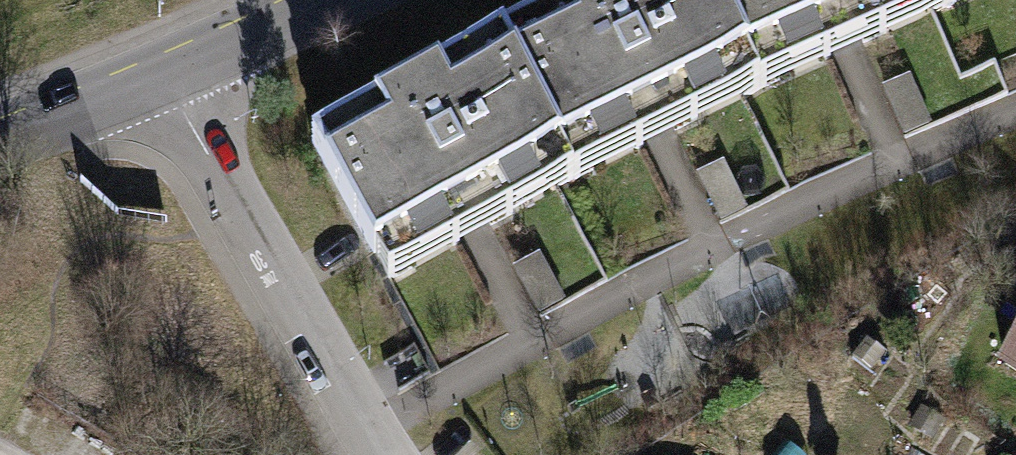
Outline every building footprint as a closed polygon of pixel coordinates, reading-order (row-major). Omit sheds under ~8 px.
[(507,38),(569,156),(752,69),(723,0),(584,0),(507,38)] [(752,69),(901,0),(723,0),(752,69)] [(507,38),(322,134),(384,252),(569,156),(507,38)] [(999,370),(1015,381),(1015,343),(999,370)]
